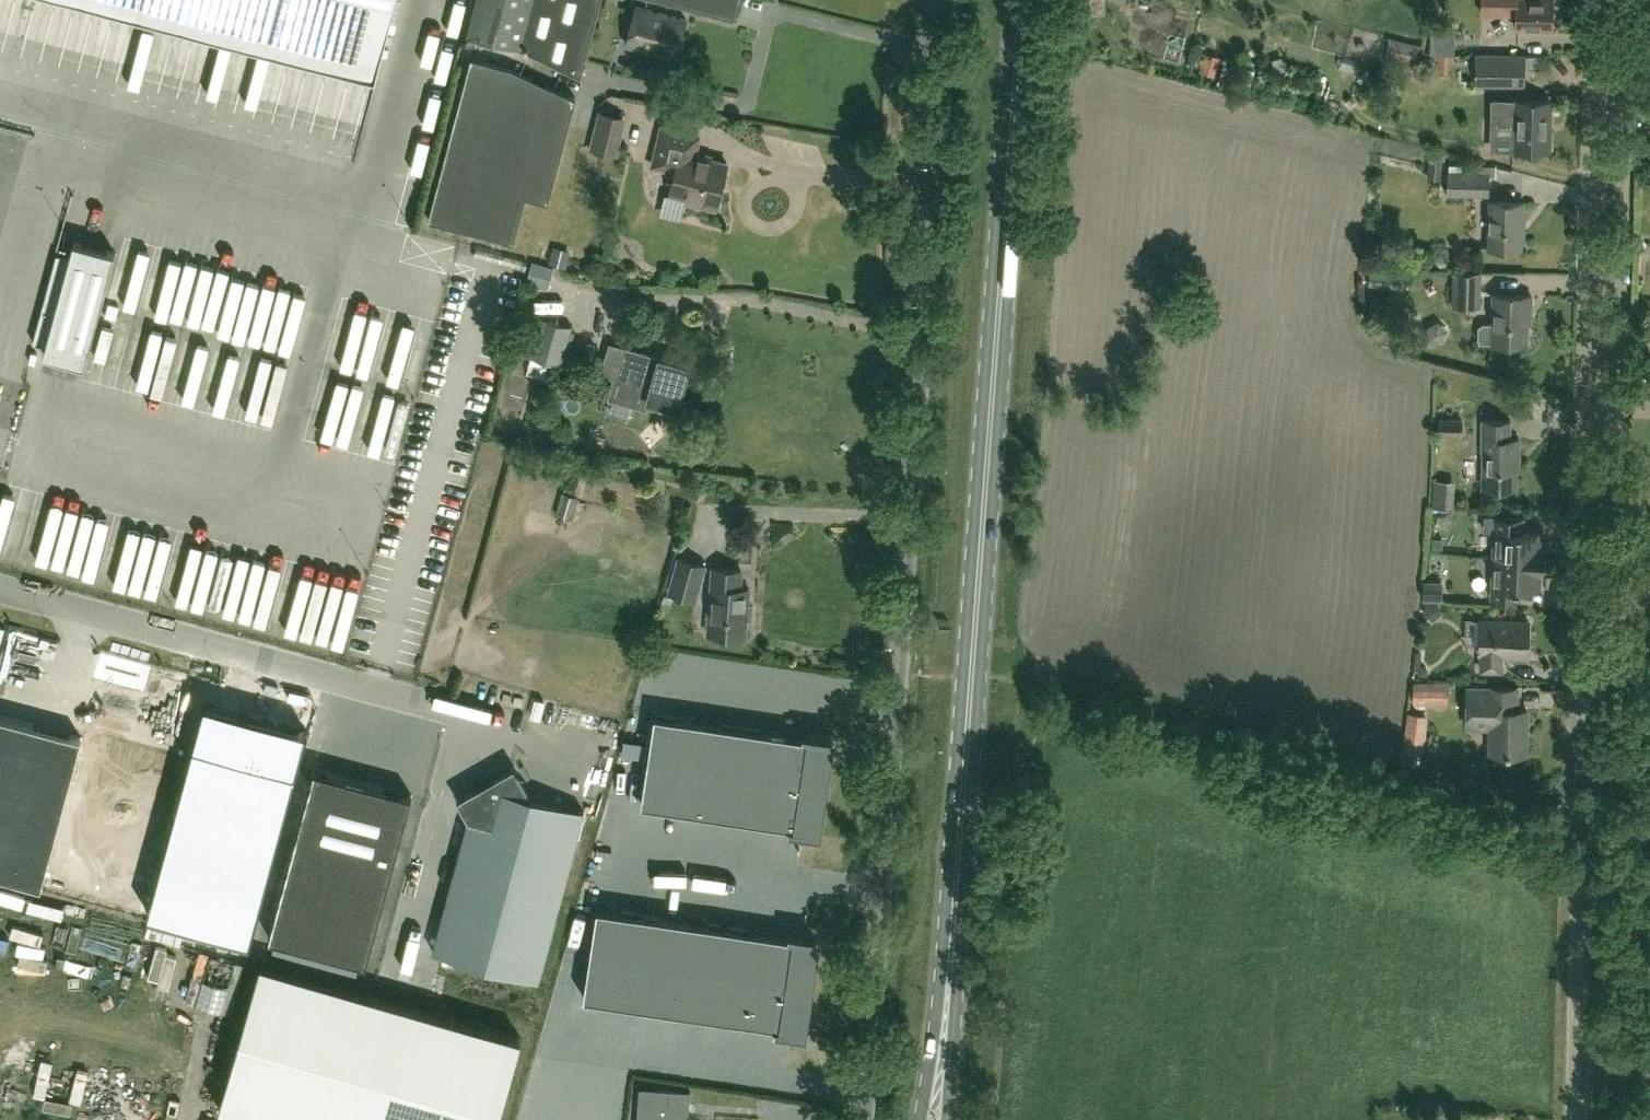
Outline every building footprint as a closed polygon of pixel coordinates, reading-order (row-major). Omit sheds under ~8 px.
[(375,76),(395,0),(87,0),(375,76)] [(468,32),(519,46),(581,75),(601,0),(477,0),(468,32)] [(669,1),(679,3),(733,18),(738,0),(666,0),(669,1)] [(1481,12),(1516,13),(1516,26),(1551,27),(1552,0),(1482,0),(1481,12)] [(676,15),(666,13),(636,5),(626,40),(626,43),(676,56),(677,55),(687,18),(676,15)] [(1526,53),(1476,53),(1476,85),(1526,85),(1526,69),(1526,55),(1526,53)] [(1438,54),(1438,73),(1449,73),(1449,55),(1438,54)] [(1526,55),(1526,69),(1540,69),(1541,55),(1526,55)] [(472,58),(430,218),(512,240),(525,194),(547,200),(574,98),(512,68),(472,58)] [(1513,149),(1549,150),(1550,99),(1514,99),(1513,149)] [(614,150),(623,113),(600,107),(591,144),(614,150)] [(685,196),(684,198),(716,205),(727,158),(708,154),(708,156),(691,152),(696,132),(699,133),(699,131),(662,122),(652,164),(675,169),(670,193),(685,196)] [(1430,155),(1428,176),(1440,178),(1442,156),(1430,155)] [(1449,170),(1448,192),(1488,194),(1489,172),(1449,170)] [(1488,200),(1487,246),(1521,247),(1522,218),(1524,218),(1524,201),(1488,200)] [(70,257),(57,253),(34,341),(46,345),(44,353),(84,364),(114,251),(74,241),(70,257)] [(550,246),(545,263),(563,268),(568,251),(550,246)] [(545,289),(551,268),(529,261),(522,282),(545,289)] [(1453,304),(1480,304),(1480,270),(1453,270),(1453,304)] [(1479,341),(1527,342),(1527,313),(1530,314),(1531,294),(1493,293),(1492,322),(1483,322),(1479,324),(1479,341)] [(542,316),(530,354),(559,363),(571,325),(542,316)] [(612,394),(646,404),(647,398),(676,406),(687,365),(641,352),(641,353),(625,348),(612,394)] [(1439,418),(1438,433),(1462,434),(1462,418),(1439,418)] [(1481,450),(1483,450),(1482,486),(1515,487),(1516,458),(1518,458),(1518,438),(1509,437),(1510,419),(1482,419),(1481,450)] [(555,514),(572,520),(578,497),(561,491),(555,514)] [(1482,531),(1494,531),(1493,555),(1543,557),(1544,541),(1542,541),(1542,529),(1522,528),(1523,515),(1483,513),(1482,531)] [(1543,557),(1493,555),(1491,597),(1519,598),(1520,585),(1540,586),(1540,574),(1542,574),(1543,557)] [(694,598),(704,564),(679,557),(669,590),(694,598)] [(712,567),(707,632),(714,633),(717,637),(726,638),(730,634),(744,635),(746,618),(752,619),(753,607),(746,606),(748,588),(739,587),(741,569),(712,567)] [(1442,600),(1442,581),(1423,580),(1422,599),(1442,600)] [(1529,619),(1481,619),(1480,653),(1482,653),(1482,669),(1502,669),(1502,653),(1528,654),(1529,619)] [(1415,652),(1413,666),(1419,667),(1418,674),(1427,675),(1428,671),(1426,668),(1423,665),(1420,664),(1422,652),(1415,652)] [(1430,703),(1430,681),(1413,681),(1413,703),(1430,703)] [(1491,752),(1526,752),(1526,708),(1516,708),(1516,686),(1488,686),(1488,687),(1466,687),(1466,726),(1491,726),(1491,752)] [(191,746),(146,915),(249,943),(307,729),(212,704),(211,704),(209,703),(208,703),(207,704),(206,704),(205,704),(204,705),(203,706),(202,707),(202,708),(202,709),(192,746),(191,746)] [(1428,714),(1407,711),(1401,751),(1422,754),(1428,714)] [(654,713),(641,803),(817,829),(830,740),(654,713)] [(41,885),(81,737),(0,715),(0,873),(41,885)] [(513,765),(457,798),(468,818),(433,950),(538,979),(584,810),(531,796),(513,765)] [(315,768),(269,937),(366,963),(411,794),(391,788),(385,809),(312,790),(318,769),(315,768)] [(678,824),(678,871),(714,871),(714,824),(678,824)] [(597,907),(584,997),(802,1029),(816,940),(597,907)] [(26,981),(29,968),(1,962),(0,965),(0,975),(26,981)] [(521,1037),(261,963),(219,1107),(263,1119),(497,1119),(521,1037)] [(205,971),(204,983),(226,986),(227,974),(205,971)] [(50,1097),(54,1077),(44,1075),(40,1096),(50,1097)] [(690,1090),(639,1087),(637,1119),(688,1119),(690,1090)]
